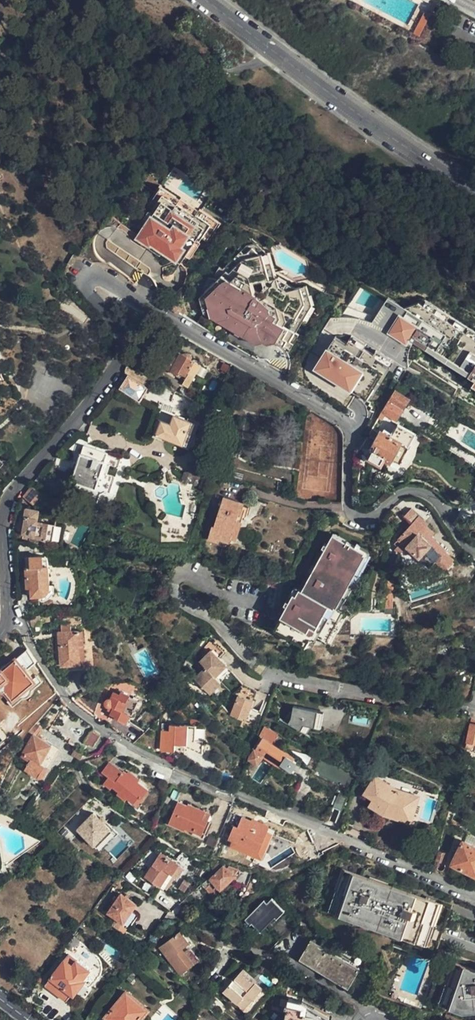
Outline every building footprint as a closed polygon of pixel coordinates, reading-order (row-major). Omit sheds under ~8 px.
[(427,9),(414,30),(426,37),(438,16),(427,9)] [(174,202),(151,189),(148,195),(170,207),(174,202)] [(170,207),(148,195),(140,208),(145,211),(144,214),(145,215),(136,231),(131,240),(143,247),(144,245),(175,263),(178,257),(187,241),(190,243),(193,238),(202,243),(211,228),(189,215),(188,217),(170,207)] [(189,215),(191,211),(174,201),(174,202),(170,207),(188,217),(189,215)] [(189,215),(211,228),(214,223),(192,210),(191,211),(189,215)] [(144,214),(141,213),(132,229),(136,231),(145,215),(144,214)] [(264,252),(269,275),(274,270),(269,250),(267,250),(253,237),(247,238),(236,249),(239,252),(241,249),(243,252),(248,251),(252,246),(260,253),(264,252)] [(190,243),(187,241),(178,257),(183,260),(192,244),(190,243)] [(219,321),(269,275),(264,252),(260,253),(252,246),(248,251),(243,252),(241,249),(239,252),(227,264),(220,282),(221,282),(207,295),(213,318),(219,321)] [(220,282),(227,264),(223,268),(220,266),(213,279),(220,282)] [(269,277),(269,275),(219,321),(258,344),(263,343),(267,345),(275,342),(285,325),(290,327),(305,301),(301,287),(298,287),(288,291),(279,285),(277,275),(275,276),(269,277)] [(288,291),(298,287),(277,275),(279,285),(288,291)] [(221,282),(220,282),(213,279),(210,278),(199,293),(203,312),(213,318),(207,295),(221,282)] [(309,284),(301,287),(305,301),(290,327),(285,325),(275,342),(283,348),(285,345),(290,349),(299,334),(296,333),(303,320),(306,322),(315,304),(309,284)] [(406,311),(410,310),(393,299),(383,315),(394,321),(398,315),(402,317),(406,311)] [(177,307),(168,302),(165,308),(173,313),(177,307)] [(431,304),(428,308),(451,322),(453,319),(431,304)] [(405,320),(396,333),(411,342),(413,339),(430,351),(433,346),(474,373),(471,377),(474,380),(474,338),(457,327),(451,322),(428,308),(424,306),(410,310),(406,311),(402,317),(405,320)] [(457,327),(474,338),(474,333),(460,323),(457,327)] [(347,340),(344,344),(359,353),(362,348),(347,340)] [(330,341),(328,345),(339,352),(342,347),(330,341)] [(316,364),(317,374),(364,404),(377,382),(386,369),(369,359),(359,353),(344,344),(342,347),(339,352),(328,345),(316,364)] [(433,346),(430,351),(471,377),(474,373),(433,346)] [(166,366),(171,356),(165,352),(159,363),(166,366)] [(178,360),(171,356),(166,366),(164,370),(178,378),(180,375),(186,378),(194,362),(192,361),(192,359),(191,356),(188,354),(184,355),(183,356),(181,355),(178,360)] [(371,354),(369,359),(386,369),(377,382),(379,384),(391,366),(371,354)] [(149,389),(128,376),(119,389),(140,403),(149,389)] [(179,384),(166,377),(163,381),(177,389),(179,384)] [(394,390),(382,411),(385,412),(396,419),(409,398),(394,390)] [(171,425),(174,417),(164,414),(158,421),(171,425)] [(198,424),(174,417),(171,425),(158,421),(157,422),(161,423),(157,437),(165,440),(191,447),(194,447),(197,437),(195,434),(198,424)] [(161,423),(157,422),(155,421),(151,434),(152,435),(151,439),(164,443),(165,440),(157,437),(161,423)] [(391,458),(400,442),(401,440),(382,430),(381,433),(378,439),(372,449),(373,451),(370,456),(381,463),(385,457),(390,460),(391,458)] [(378,439),(381,433),(374,430),(371,435),(378,439)] [(365,438),(361,444),(369,448),(373,442),(365,438)] [(409,447),(400,442),(391,458),(399,462),(409,447)] [(77,464),(75,473),(72,481),(76,483),(81,484),(96,489),(108,454),(84,446),(77,464)] [(99,490),(108,493),(113,479),(105,476),(108,465),(117,468),(120,458),(108,454),(96,489),(99,490)] [(96,489),(81,484),(80,489),(78,496),(95,502),(99,490),(96,489)] [(244,517),(246,509),(247,505),(226,499),(225,500),(217,527),(215,527),(211,540),(222,543),(223,541),(232,543),(233,540),(240,516),(244,517)] [(251,510),(246,509),(244,517),(240,516),(233,540),(239,542),(246,518),(248,519),(251,510)] [(412,525),(398,541),(401,544),(430,568),(435,562),(445,570),(453,560),(446,554),(448,552),(432,538),(435,534),(426,527),(428,525),(410,510),(404,518),(412,525)] [(46,541),(49,525),(37,523),(38,520),(27,516),(22,534),(45,541),(46,541)] [(56,526),(49,525),(46,541),(54,542),(56,526)] [(393,535),(381,525),(375,534),(374,535),(386,544),(393,535)] [(367,553),(356,547),(333,536),(305,593),(302,592),(300,597),(274,593),(267,631),(281,633),(312,648),(319,637),(338,645),(352,616),(345,612),(339,609),(367,553)] [(358,544),(356,547),(367,553),(339,609),(345,612),(374,552),(359,544),(358,544)] [(26,569),(27,589),(32,588),(32,592),(32,597),(44,597),(46,597),(47,596),(49,595),(49,594),(50,592),(50,590),(50,568),(43,568),(43,557),(30,558),(31,568),(26,569)] [(394,600),(395,584),(388,583),(387,600),(394,600)] [(84,666),(83,633),(60,634),(61,667),(69,666),(69,671),(83,671),(84,666)] [(234,669),(212,656),(216,648),(207,643),(195,664),(202,667),(195,681),(219,694),(234,669)] [(28,650),(8,668),(9,670),(5,673),(3,671),(0,674),(0,686),(5,691),(6,690),(14,700),(35,681),(23,668),(25,667),(28,670),(37,663),(28,650)] [(151,714),(146,705),(149,704),(144,696),(141,697),(137,690),(129,694),(127,693),(124,693),(122,694),(122,695),(122,698),(124,700),(126,700),(128,704),(116,710),(120,717),(122,716),(127,725),(135,720),(136,722),(151,714)] [(244,720),(253,700),(240,693),(230,713),(244,720)] [(317,713),(293,707),(289,723),(313,730),(317,713)] [(324,715),(317,713),(313,730),(319,731),(324,715)] [(186,745),(187,726),(162,724),(160,751),(174,751),(175,744),(186,745)] [(204,727),(187,726),(186,745),(181,745),(202,755),(204,727)] [(289,740),(265,728),(259,737),(271,744),(282,752),(289,740)] [(24,738),(18,750),(24,754),(36,735),(30,731),(24,738)] [(93,746),(100,736),(93,731),(85,742),(93,746)] [(59,748),(36,735),(24,754),(31,758),(25,769),(41,779),(59,748)] [(271,744),(259,737),(253,747),(256,748),(252,754),(253,758),(260,763),(262,758),(287,772),(295,759),(282,752),(271,744)] [(396,788),(413,794),(420,797),(421,795),(429,797),(431,790),(378,772),(376,775),(396,788)] [(147,791),(136,782),(134,784),(125,778),(126,776),(122,773),(114,783),(106,779),(102,785),(110,790),(111,788),(117,793),(116,795),(135,808),(147,791)] [(134,784),(136,782),(137,780),(128,774),(126,776),(125,778),(134,784)] [(418,804),(413,794),(396,788),(376,775),(364,793),(371,798),(372,797),(375,798),(370,806),(414,826),(415,823),(412,821),(418,804)] [(334,807),(334,808),(341,810),(343,810),(349,794),(340,790),(334,807)] [(213,815),(194,807),(192,811),(186,808),(187,806),(178,802),(169,824),(204,838),(213,815)] [(341,810),(334,808),(331,818),(338,821),(341,810)] [(84,840),(101,822),(89,811),(72,828),(84,840)] [(265,854),(275,830),(242,817),(238,827),(234,826),(229,839),(265,854)] [(463,842),(451,864),(474,876),(474,848),(463,842)] [(438,851),(435,861),(443,864),(446,853),(438,851)] [(144,877),(160,888),(169,874),(172,876),(179,866),(162,855),(160,854),(144,877)] [(214,876),(222,868),(216,864),(210,871),(214,876)] [(214,876),(188,901),(197,911),(215,895),(218,897),(223,892),(221,889),(227,883),(246,893),(252,882),(252,880),(225,868),(223,869),(222,868),(214,876)] [(424,939),(435,906),(344,871),(332,904),(424,939)] [(169,874),(160,888),(163,890),(172,876),(169,874)] [(108,915),(124,927),(133,914),(138,906),(122,895),(108,915)] [(267,896),(243,920),(259,938),(286,914),(267,896)] [(133,914),(124,927),(132,932),(141,920),(133,914)] [(54,925),(45,918),(43,921),(51,928),(54,925)] [(185,954),(192,948),(182,936),(162,952),(183,980),(197,968),(185,954)] [(74,950),(80,941),(75,937),(68,946),(74,950)] [(349,987),(359,968),(311,940),(300,960),(349,987)] [(84,980),(91,971),(70,954),(46,985),(67,1002),(72,995),(74,996),(86,981),(84,980)] [(467,972),(452,966),(440,999),(460,1006),(472,1005),(473,1007),(474,1007),(474,971),(467,972)] [(254,987),(257,984),(245,972),(242,975),(254,987)] [(264,992),(257,984),(254,987),(242,975),(225,992),(244,1011),(264,992)] [(301,986),(289,984),(284,1010),(288,1011),(286,1019),(332,1019),(332,1017),(300,1011),(305,988),(301,986)] [(109,1019),(139,1019),(141,1018),(148,1009),(127,992),(106,1018),(109,1019)]
